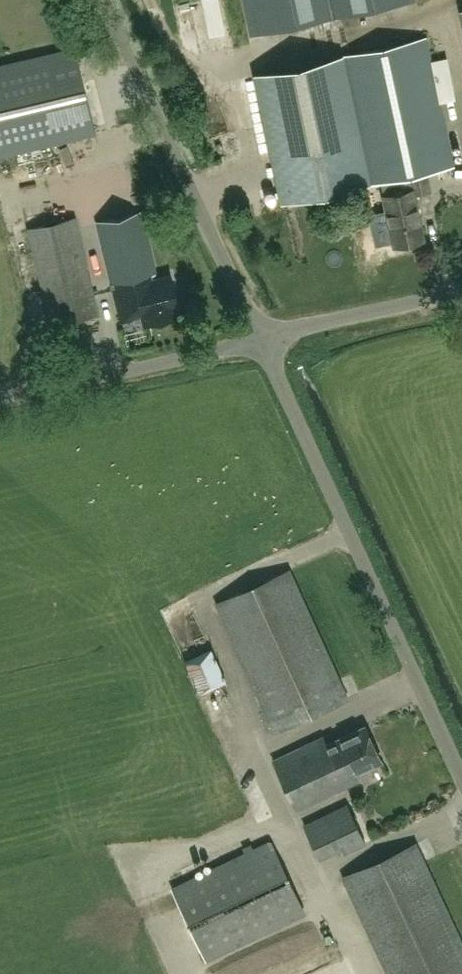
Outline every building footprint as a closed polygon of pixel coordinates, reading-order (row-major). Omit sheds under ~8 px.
[(256,73),(284,201),(380,180),(394,245),(425,239),(415,193),(430,189),(426,170),(453,164),(426,37),(256,73)] [(95,133),(75,46),(0,64),(0,155),(95,133)] [(219,151),(224,149),(220,142),(216,144),(219,151)] [(157,276),(141,210),(96,221),(121,322),(142,317),(143,323),(179,315),(178,308),(179,308),(170,273),(157,276)] [(98,314),(75,216),(29,227),(52,325),(98,314)] [(348,697),(290,569),(216,602),(275,731),(348,697)] [(205,694),(231,682),(213,642),(187,654),(205,694)] [(324,735),(273,759),(297,810),(361,779),(357,771),(381,759),(365,725),(328,743),(324,735)] [(304,824),(320,856),(341,846),(344,852),(366,842),(347,803),(304,824)] [(173,887),(207,958),(305,911),(271,840),(173,887)] [(415,842),(343,875),(389,973),(461,973),(461,943),(415,842)]
